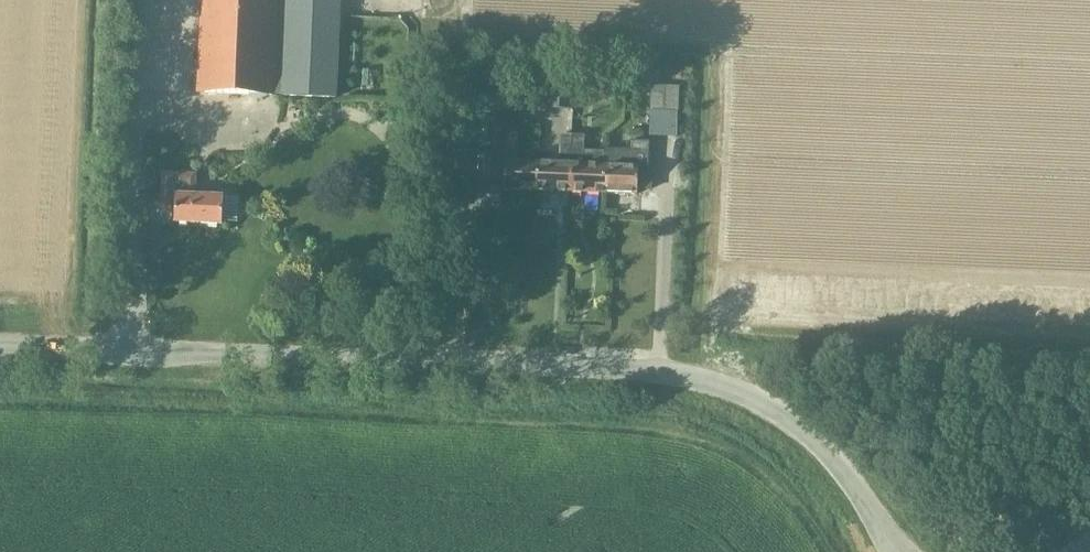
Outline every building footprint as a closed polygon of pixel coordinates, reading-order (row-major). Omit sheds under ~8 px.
[(276,0),(199,0),(196,91),(272,94),(276,0)] [(272,94),(336,98),(340,0),(276,0),(272,94)] [(551,80),(551,111),(568,111),(568,80),(551,80)] [(676,136),(676,111),(677,86),(651,85),(649,136),(676,136)] [(503,189),(537,191),(538,163),(517,162),(517,132),(504,132),(504,148),(505,148),(503,189)] [(569,192),(571,135),(560,134),(559,163),(538,163),(537,191),(569,192)] [(604,151),(582,150),(583,135),(571,135),(569,192),(602,193),(604,151)] [(602,193),(636,195),(637,168),(647,168),(648,150),(604,149),(604,151),(602,193)] [(222,196),(191,195),(192,179),(177,178),(177,174),(162,173),(161,211),(174,212),(173,222),(221,224),(222,196)]
